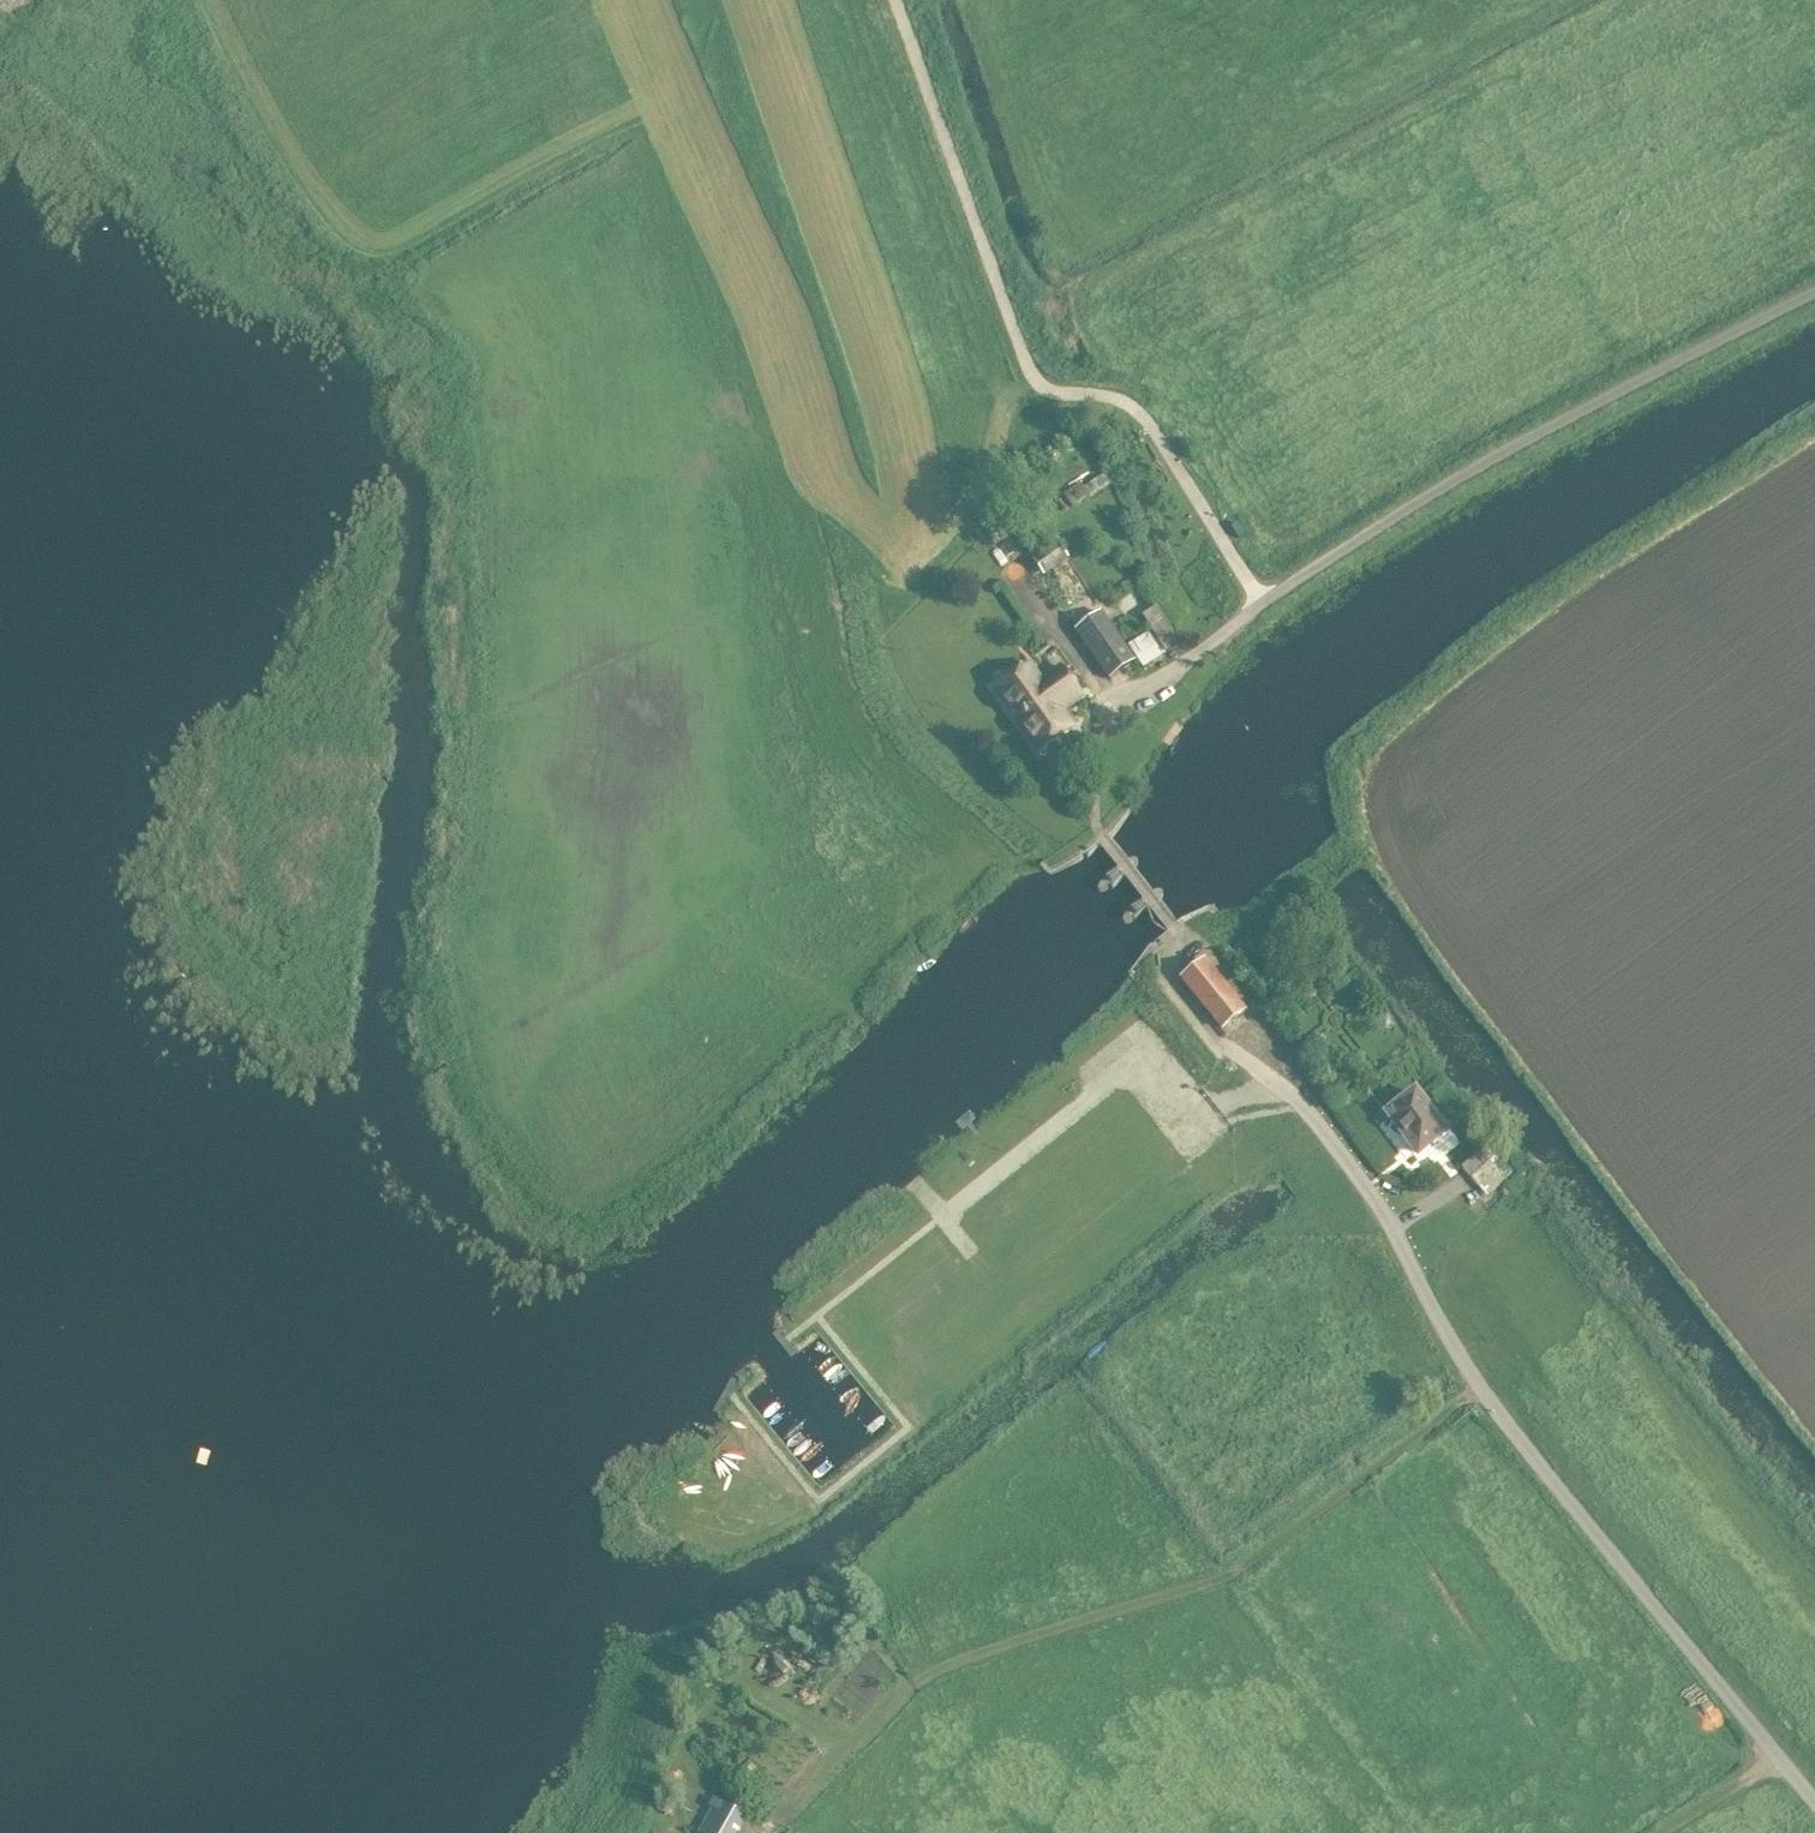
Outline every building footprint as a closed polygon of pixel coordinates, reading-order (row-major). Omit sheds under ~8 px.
[(1058,540),(1032,558),(1043,574),(1070,557),(1058,540)] [(1151,629),(1165,652),(1180,643),(1156,606),(1142,615),(1151,629)] [(1097,662),(1124,643),(1101,609),(1074,627),(1097,662)] [(1137,637),(1152,660),(1165,652),(1151,629),(1137,637)] [(1128,643),(1143,667),(1152,660),(1137,637),(1128,643)] [(1136,660),(1124,643),(1097,662),(1109,678),(1136,660)] [(1016,719),(1072,680),(1061,664),(1042,678),(1031,662),(994,688),(1016,719)] [(1072,680),(1016,719),(1038,751),(1075,725),(1064,709),(1083,695),(1072,680)] [(1222,1025),(1244,1007),(1205,959),(1183,977),(1222,1025)] [(1446,1131),(1416,1091),(1388,1113),(1418,1152),(1446,1131)] [(1485,1149),(1464,1167),(1479,1185),(1500,1167),(1485,1149)] [(1325,1183),(1345,1175),(1340,1163),(1320,1170),(1325,1183)] [(727,1832),(749,1832),(759,1815),(735,1802),(720,1829),(727,1832)]
